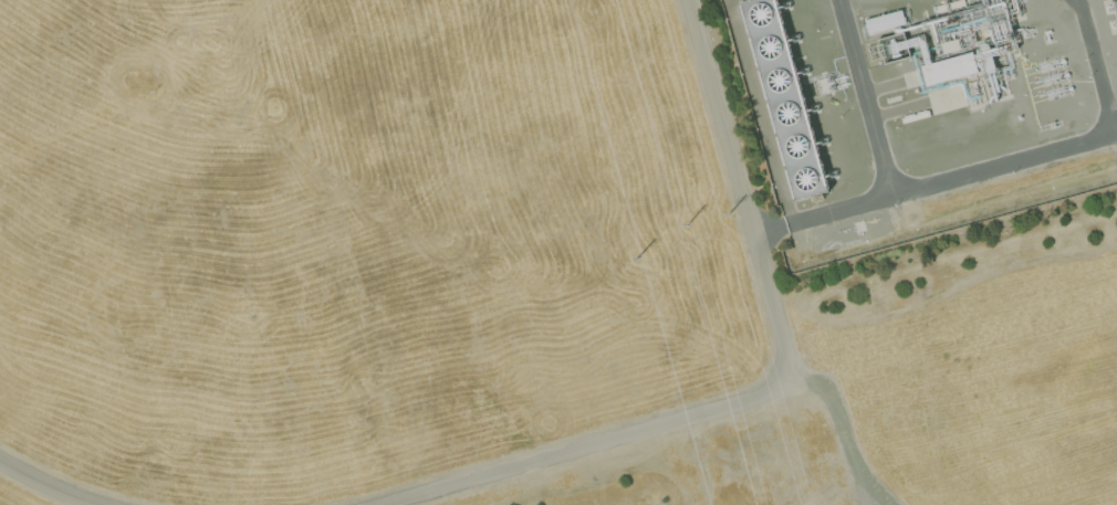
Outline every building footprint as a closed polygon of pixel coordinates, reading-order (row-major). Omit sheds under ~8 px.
[(739,6),(760,0),(779,0),(825,200),(789,210),(739,6)] [(915,26),(923,60),(915,62),(921,88),(978,75),(972,52),(930,62),(927,49),(939,46),(941,53),(959,49),(956,38),(943,41),(939,26),(951,23),(948,8),(946,9),(948,18),(915,26)] [(864,17),(866,31),(904,26),(902,11),(864,17)]
